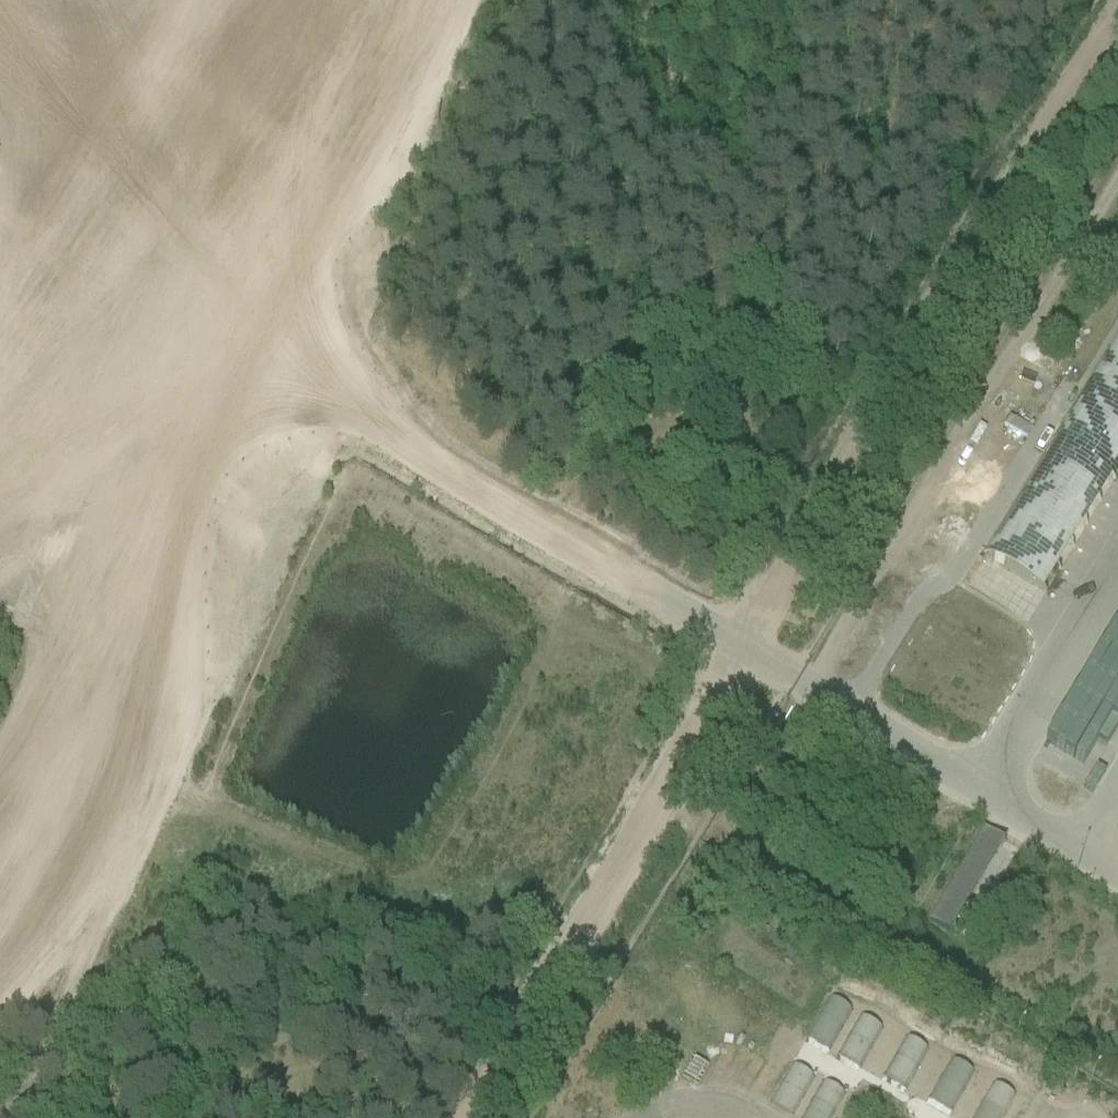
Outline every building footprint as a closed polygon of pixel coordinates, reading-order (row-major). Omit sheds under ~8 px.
[(983,556),(1046,594),(1117,474),(1117,333),(983,556)] [(929,921),(950,933),(1004,841),(984,829),(929,921)]
